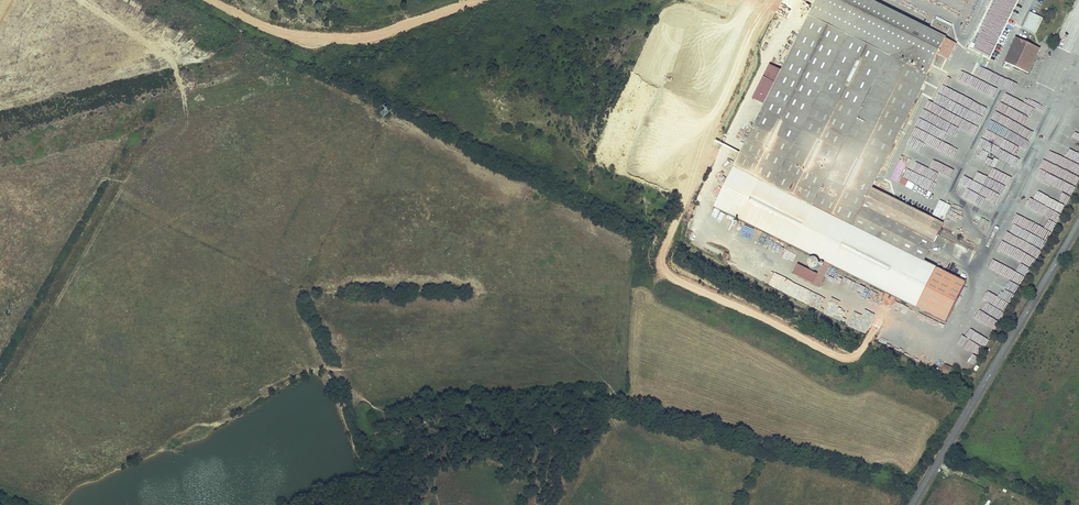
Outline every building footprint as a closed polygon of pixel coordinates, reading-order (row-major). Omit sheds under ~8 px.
[(862,0),(817,0),(715,206),(948,321),(968,280),(927,260),(914,253),(921,240),(933,246),(945,221),(872,185),(935,57),(946,62),(954,46),(943,41),(927,33),(862,0)] [(1036,33),(1043,18),(1030,12),(1022,27),(1036,33)] [(927,33),(943,41),(948,29),(933,22),(927,33)] [(1017,37),(1005,61),(1028,72),(1037,54),(1034,46),(1017,37)] [(956,100),(959,92),(942,86),(939,93),(956,100)] [(927,102),(925,111),(950,119),(953,110),(927,102)] [(946,140),(949,132),(941,129),(938,138),(946,140)] [(1064,168),(1067,161),(1062,159),(1059,166),(1064,168)] [(1068,170),(1078,177),(1078,176),(1078,167),(1073,163),(1068,170)] [(902,178),(899,184),(912,190),(914,183),(902,178)] [(932,215),(944,220),(950,205),(939,200),(932,215)] [(1062,213),(1065,206),(1061,203),(1057,211),(1062,213)] [(933,246),(921,240),(914,253),(927,260),(933,246)] [(846,282),(841,293),(851,296),(855,286),(846,282)] [(792,285),(787,294),(796,299),(801,289),(792,285)] [(802,289),(797,299),(809,306),(815,296),(802,289)] [(1010,302),(1014,295),(1001,289),(997,296),(1010,302)] [(813,302),(811,306),(820,311),(822,306),(813,302)] [(824,314),(862,331),(868,316),(836,302),(832,311),(826,308),(824,314)] [(966,362),(973,366),(978,358),(971,354),(966,362)] [(953,356),(949,363),(969,373),(972,366),(953,356)]
